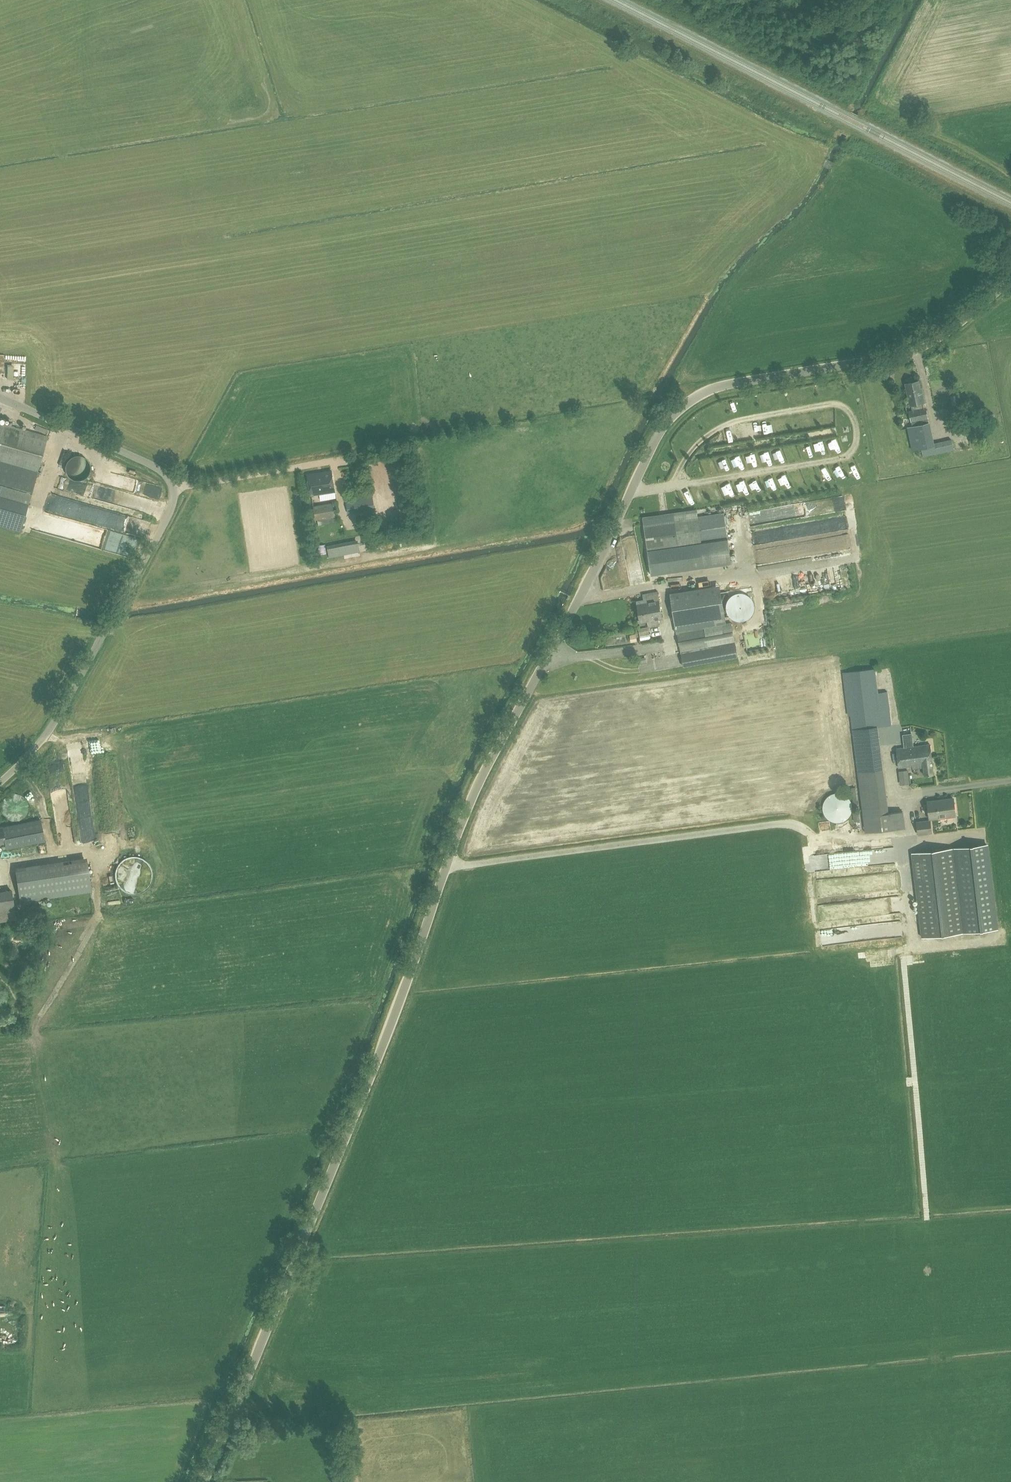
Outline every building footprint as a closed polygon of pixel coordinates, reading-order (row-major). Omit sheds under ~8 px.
[(910,400),(912,411),(926,408),(924,397),(922,388),(920,388),(918,381),(907,384),(910,400)] [(932,394),(932,401),(945,400),(944,393),(932,394)] [(910,412),(913,427),(929,423),(926,408),(912,411),(910,412)] [(952,411),(955,426),(961,424),(957,410),(952,411)] [(923,456),(928,455),(929,460),(934,459),(935,460),(953,456),(952,451),(954,450),(952,439),(950,440),(933,443),(929,423),(913,427),(908,428),(913,450),(921,449),(923,456)] [(38,471),(47,438),(0,424),(0,461),(38,471)] [(38,471),(0,461),(0,526),(20,532),(38,471)] [(335,491),(331,470),(308,475),(311,495),(335,491)] [(348,513),(375,509),(373,496),(371,496),(371,495),(363,496),(362,495),(346,498),(348,513)] [(318,520),(332,517),(335,517),(333,502),(313,506),(316,520),(318,520)] [(725,512),(644,523),(651,574),(731,563),(725,512)] [(357,541),(327,544),(327,554),(358,551),(357,541)] [(670,593),(676,627),(726,619),(720,585),(670,593)] [(648,622),(649,627),(660,625),(659,620),(663,619),(658,592),(646,594),(647,602),(637,604),(641,623),(648,622)] [(678,632),(681,653),(683,664),(738,654),(732,623),(704,628),(678,632)] [(651,639),(649,627),(638,629),(640,641),(651,639)] [(888,692),(878,694),(875,669),(842,673),(848,717),(850,717),(857,773),(883,770),(879,740),(893,739),(890,709),(888,692)] [(905,741),(904,741),(905,748),(912,747),(913,747),(911,735),(904,736),(905,741)] [(931,755),(930,744),(913,747),(912,747),(914,757),(931,755)] [(913,766),(913,768),(915,768),(914,757),(912,747),(905,748),(897,749),(899,768),(913,766)] [(915,768),(923,767),(924,775),(934,774),(932,763),(933,763),(931,755),(914,757),(915,768)] [(883,770),(857,773),(865,833),(905,828),(903,812),(889,813),(883,770)] [(899,771),(901,785),(911,783),(909,770),(899,771)] [(823,806),(823,807),(823,808),(823,810),(824,812),(824,813),(824,815),(825,816),(826,817),(827,818),(828,820),(829,821),(831,822),(832,822),(833,823),(834,823),(835,823),(837,824),(839,824),(841,823),(842,823),(843,823),(845,822),(846,821),(847,821),(848,820),(849,818),(850,818),(850,817),(851,815),(852,814),(852,812),(852,811),(853,809),(853,808),(852,807),(852,806),(852,805),(851,804),(851,802),(850,801),(850,800),(849,799),(847,798),(846,797),(845,796),(844,796),(842,795),(841,795),(840,795),(839,794),(837,794),(836,795),(835,795),(833,795),(832,796),(831,796),(830,797),(828,798),(827,799),(827,800),(825,801),(825,802),(825,803),(824,805),(823,806)] [(930,819),(955,815),(953,799),(927,802),(930,819)] [(40,819),(0,826),(0,845),(5,844),(5,849),(45,842),(40,819)] [(917,823),(919,837),(935,834),(933,821),(917,823)] [(893,844),(877,845),(877,860),(893,859),(893,844)] [(923,937),(967,932),(999,928),(989,844),(956,847),(913,853),(923,937)] [(876,849),(812,853),(813,869),(868,865),(868,869),(894,867),(894,861),(877,862),(876,849)] [(92,890),(87,857),(16,867),(21,900),(92,890)] [(816,894),(834,893),(833,878),(816,879),(816,894)] [(0,891),(0,922),(16,919),(12,889),(0,891)] [(242,1472),(243,1481),(254,1481),(254,1472),(242,1472)]
